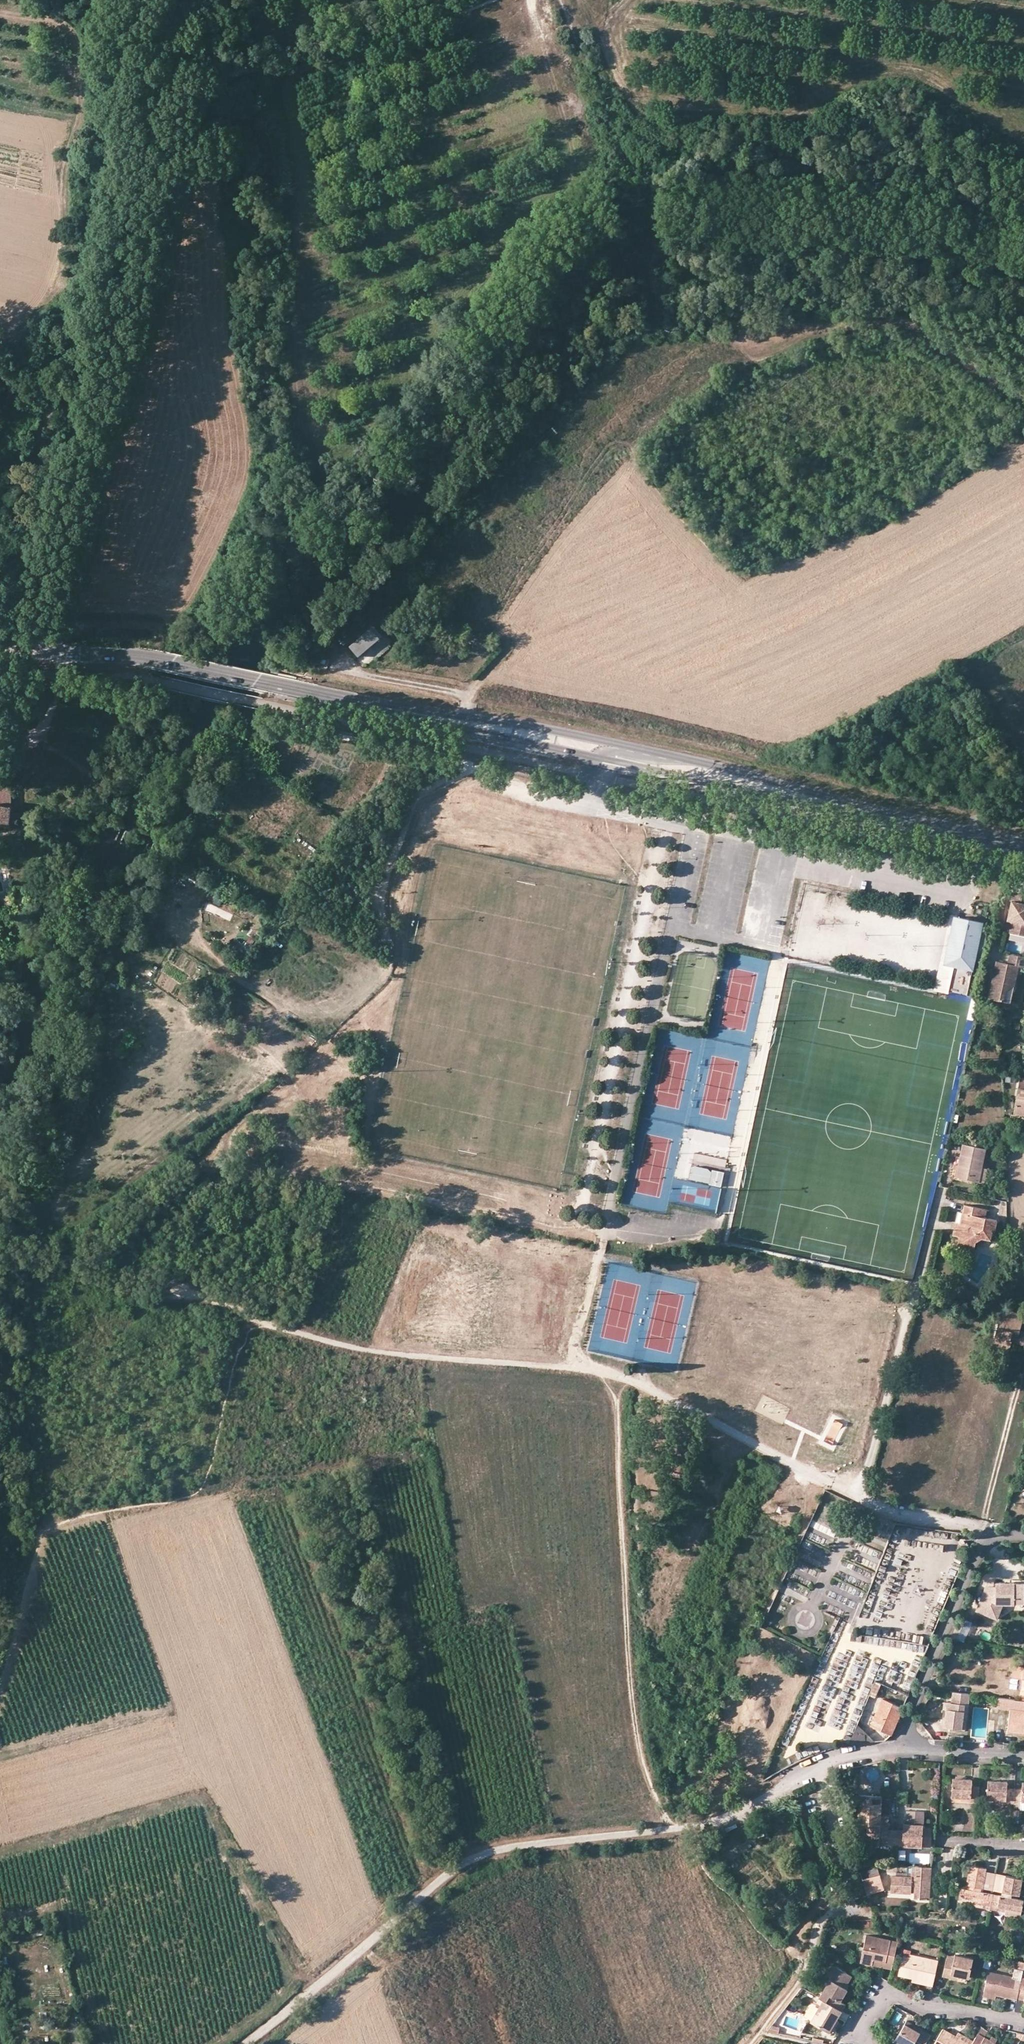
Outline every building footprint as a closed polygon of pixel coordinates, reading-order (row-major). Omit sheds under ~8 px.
[(346,644),(355,655),(377,636),(368,626),(346,644)] [(356,657),(363,665),(387,643),(380,635),(356,657)] [(9,825),(12,806),(11,774),(0,773),(0,823),(9,825)] [(1020,890),(1020,892),(1012,891),(1006,918),(1011,919),(1008,930),(1011,931),(1023,934),(1023,891),(1020,890)] [(25,893),(16,894),(16,905),(25,904),(25,893)] [(939,960),(950,962),(959,917),(948,915),(939,960)] [(985,922),(959,917),(950,962),(975,967),(981,939),(985,922)] [(242,922),(231,941),(241,947),(252,928),(242,922)] [(986,940),(981,939),(975,967),(980,968),(986,940)] [(1010,952),(1008,962),(996,959),(988,996),(1003,1000),(1005,989),(1014,983),(1019,965),(1023,966),(1023,965),(1023,955),(1010,952)] [(959,999),(966,1000),(972,970),(954,966),(949,991),(960,993),(959,999)] [(8,984),(12,983),(11,978),(16,976),(14,970),(5,972),(0,974),(0,991),(3,990),(9,988),(8,984)] [(1005,989),(1003,1000),(1010,1002),(1014,983),(1005,989)] [(1021,1077),(1015,1113),(1023,1115),(1023,1078),(1021,1077)] [(986,1149),(963,1144),(959,1165),(958,1169),(956,1176),(980,1181),(983,1167),(986,1149)] [(691,1181),(711,1185),(723,1187),(725,1172),(713,1170),(713,1172),(708,1168),(699,1167),(694,1169),(691,1181)] [(980,1181),(986,1182),(988,1169),(983,1167),(980,1181)] [(974,1249),(976,1242),(982,1238),(989,1240),(991,1239),(992,1238),(994,1230),(996,1230),(998,1220),(986,1217),(988,1209),(964,1205),(963,1212),(968,1213),(961,1246),(974,1249)] [(960,1223),(956,1222),(953,1235),(959,1236),(957,1245),(961,1246),(968,1213),(963,1212),(960,1223)] [(1003,1309),(992,1349),(1009,1353),(1012,1341),(1023,1344),(1023,1334),(1019,1332),(1023,1314),(1003,1309)] [(915,1638),(950,1552),(907,1534),(888,1580),(891,1581),(886,1592),(872,1587),(860,1615),(915,1638)] [(990,1614),(996,1601),(1002,1600),(1013,1600),(1013,1599),(1023,1599),(1023,1580),(1013,1580),(1013,1579),(995,1580),(995,1584),(985,1584),(975,1608),(990,1614)] [(1002,1600),(996,1601),(990,1614),(996,1616),(1002,1600)] [(959,1622),(952,1639),(958,1640),(965,1624),(959,1622)] [(1013,1666),(1012,1677),(1023,1679),(1023,1668),(1013,1666)] [(1021,1690),(1020,1701),(999,1698),(998,1708),(1010,1710),(1008,1732),(1023,1734),(1023,1690),(1021,1690)] [(966,1704),(968,1694),(953,1692),(951,1703),(947,1702),(946,1711),(944,1726),(960,1728),(963,1703),(966,1704)] [(903,1708),(881,1699),(871,1725),(891,1734),(893,1733),(903,1708)] [(854,1731),(849,1744),(865,1742),(864,1735),(854,1731)] [(978,1786),(972,1785),(971,1778),(953,1778),(952,1796),(961,1797),(961,1800),(978,1801),(978,1786)] [(1013,1803),(1014,1788),(1007,1787),(1007,1780),(988,1779),(987,1797),(996,1798),(996,1802),(1013,1803)] [(1022,1788),(1014,1788),(1013,1803),(1021,1804),(1021,1799),(1023,1800),(1023,1781),(1022,1788)] [(895,1844),(896,1829),(888,1829),(889,1817),(880,1816),(882,1791),(860,1790),(858,1811),(860,1811),(870,1811),(869,1828),(867,1828),(867,1834),(869,1834),(868,1845),(879,1845),(879,1844),(895,1844)] [(869,1828),(870,1811),(860,1811),(859,1827),(867,1828),(869,1828)] [(896,1829),(895,1844),(923,1846),(923,1832),(931,1832),(931,1815),(923,1815),(923,1812),(906,1812),(905,1818),(905,1823),(903,1823),(903,1829),(896,1829)] [(758,1836),(764,1834),(761,1824),(756,1826),(758,1836)] [(931,1846),(931,1832),(923,1832),(923,1846),(931,1846)] [(961,1888),(959,1899),(974,1902),(983,1903),(982,1907),(989,1908),(992,1893),(981,1891),(982,1887),(983,1887),(987,1867),(970,1864),(966,1885),(967,1885),(967,1889),(961,1888)] [(892,1875),(891,1892),(911,1893),(911,1892),(914,1892),(914,1898),(925,1899),(927,1875),(931,1875),(931,1867),(916,1866),(915,1873),(912,1873),(912,1876),(892,1875)] [(870,1878),(878,1875),(876,1868),(867,1871),(870,1878)] [(863,1880),(867,1894),(883,1889),(879,1875),(878,1875),(870,1878),(863,1880)] [(992,1893),(989,1908),(1005,1912),(1005,1915),(1020,1918),(1023,1898),(1017,1897),(1018,1894),(1020,1894),(1022,1878),(1005,1875),(1002,1891),(1005,1892),(1004,1895),(992,1893)] [(894,1927),(899,1929),(903,1920),(899,1918),(894,1927)] [(861,1962),(872,1964),(873,1959),(885,1962),(884,1967),(891,1968),(897,1941),(867,1934),(861,1962)] [(933,1985),(938,1960),(910,1953),(910,1957),(909,1961),(901,1959),(898,1974),(913,1977),(920,1979),(920,1983),(933,1985)] [(950,1977),(951,1973),(958,1975),(968,1977),(973,1958),(955,1954),(954,1959),(947,1957),(943,1976),(950,1977)] [(835,1976),(839,1968),(832,1964),(828,1972),(832,1975),(835,1976)] [(842,2001),(840,2000),(846,1988),(844,1986),(850,1975),(839,1968),(835,1976),(832,1975),(819,1996),(823,1999),(838,2008),(842,2001)] [(984,1992),(996,1994),(1016,1999),(1017,1998),(1021,1978),(988,1971),(984,1992)] [(810,2020),(830,2032),(842,2010),(838,2008),(823,1999),(814,2014),(810,2020)] [(895,2039),(903,2043),(925,2043),(931,2034),(907,2020),(895,2039)] [(955,2036),(943,2029),(934,2043),(969,2043),(964,2042),(955,2036)] [(986,2037),(988,2034),(979,2029),(977,2033),(986,2037)] [(964,2042),(966,2037),(958,2032),(955,2036),(964,2042)] [(995,2043),(989,2039),(986,2037),(977,2033),(970,2043),(997,2043),(995,2043)]
